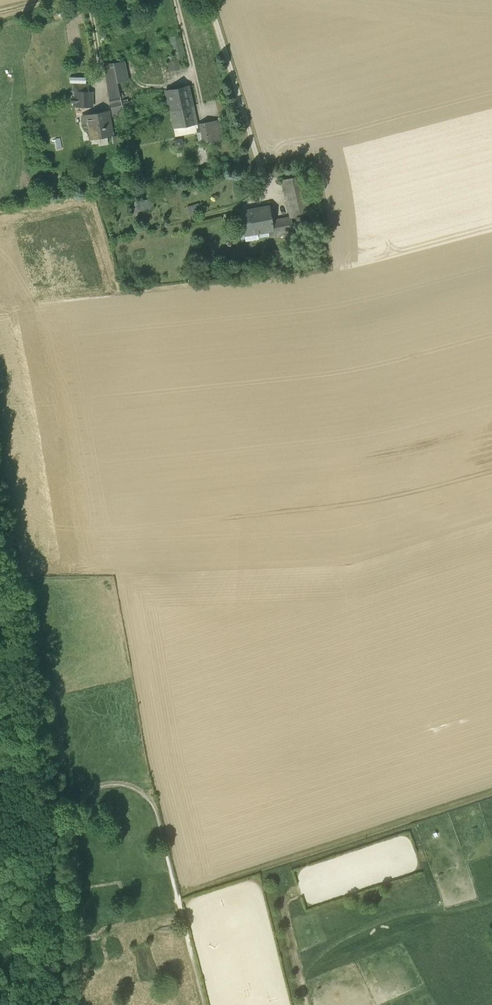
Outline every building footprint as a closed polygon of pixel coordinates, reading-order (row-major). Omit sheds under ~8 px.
[(169,37),(175,60),(180,59),(187,57),(182,34),(169,37)] [(182,69),(180,59),(175,60),(168,62),(171,72),(182,69)] [(113,62),(117,81),(128,78),(127,73),(124,60),(113,62)] [(109,91),(119,89),(117,81),(113,62),(104,63),(109,91)] [(164,93),(174,129),(196,123),(186,87),(164,93)] [(109,91),(110,98),(120,96),(120,95),(119,89),(109,91)] [(88,107),(88,92),(73,91),(73,107),(88,107)] [(112,111),(116,110),(123,109),(121,102),(110,104),(112,111)] [(87,120),(91,138),(112,135),(108,112),(87,116),(82,117),(83,121),(87,120)] [(199,120),(203,136),(218,133),(213,116),(199,120)] [(281,181),(290,217),(290,218),(291,218),(310,214),(311,213),(302,175),(281,180),(281,181)] [(136,201),(137,210),(154,208),(153,198),(136,201)] [(187,207),(189,216),(201,213),(199,203),(187,207)] [(240,211),(244,236),(268,232),(273,231),(272,220),(270,206),(270,205),(240,211)] [(310,214),(291,218),(294,231),(309,228),(310,214)] [(269,236),(294,231),(291,218),(290,218),(290,217),(272,220),(273,231),(268,232),(269,236)]
